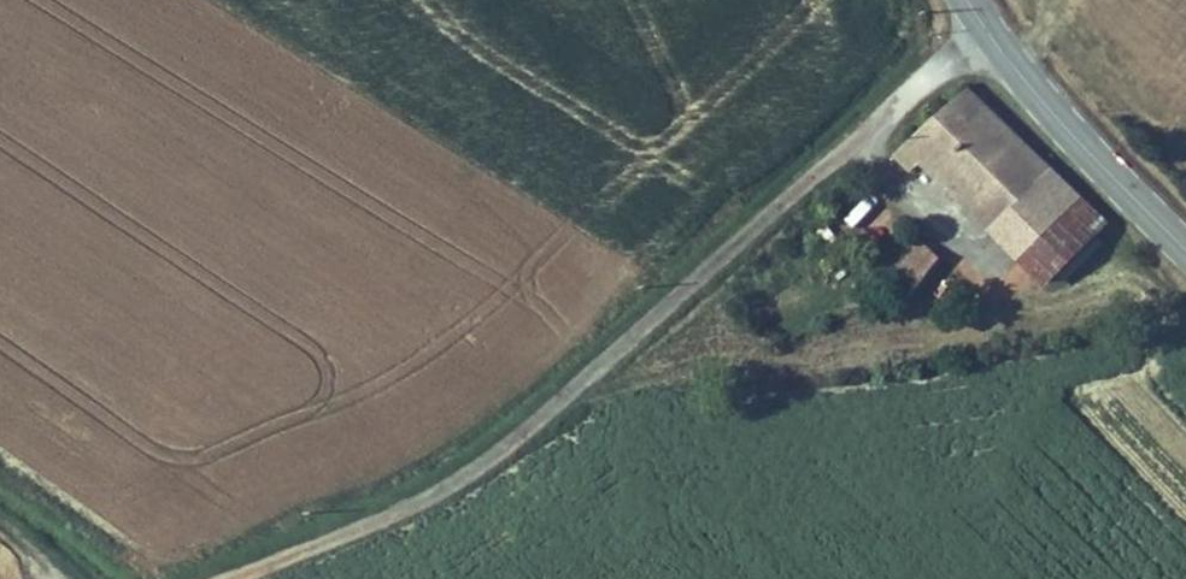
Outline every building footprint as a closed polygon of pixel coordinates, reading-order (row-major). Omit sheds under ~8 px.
[(966,193),(1019,142),(949,71),(883,135),(903,155),(917,142),(966,193)] [(1049,171),(1019,142),(966,193),(995,222),(1049,171)] [(1074,196),(1049,171),(995,222),(1020,248),(1074,196)] [(915,232),(889,211),(861,250),(887,269),(915,232)] [(943,254),(915,232),(887,269),(916,290),(943,254)] [(874,280),(901,300),(910,288),(882,268),(874,280)]
